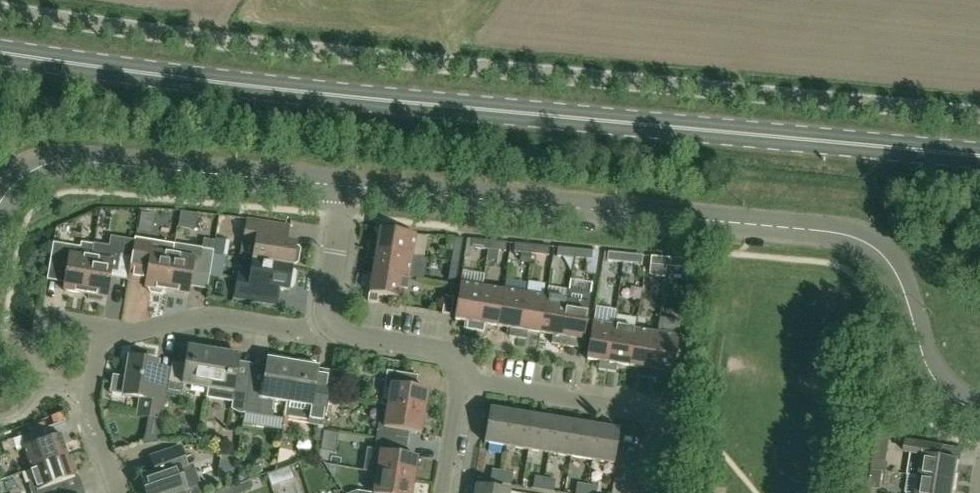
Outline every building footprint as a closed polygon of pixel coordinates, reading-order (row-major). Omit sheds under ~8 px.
[(298,246),(296,246),(296,243),(269,239),(271,223),(247,220),(243,244),(255,246),(252,261),(292,267),(293,263),(296,263),(298,261),(300,249),(298,246)] [(412,256),(416,235),(379,229),(377,242),(369,240),(368,249),(412,256)] [(135,238),(132,256),(131,263),(128,281),(146,284),(145,288),(148,289),(150,293),(160,295),(163,291),(167,292),(173,255),(174,245),(135,238)] [(451,263),(460,264),(464,240),(455,239),(451,263)] [(488,250),(489,241),(471,240),(470,248),(471,248),(488,250)] [(506,243),(489,241),(488,250),(505,252),(506,243)] [(531,254),(532,245),(514,244),(514,253),(521,253),(530,254),(531,254)] [(549,247),(532,245),(531,254),(549,256),(549,247)] [(557,257),(574,258),(575,250),(558,248),(557,257)] [(214,251),(202,249),(198,274),(210,276),(214,251)] [(409,278),(412,256),(368,249),(366,258),(375,259),(373,272),(409,278)] [(131,263),(132,256),(93,250),(91,258),(85,295),(107,298),(110,278),(128,281),(131,263)] [(575,250),(574,258),(592,260),(593,251),(575,250)] [(85,295),(91,258),(64,253),(62,261),(68,262),(67,271),(64,291),(85,295)] [(529,263),(530,254),(521,253),(520,262),(529,263)] [(624,263),(625,254),(608,253),(607,261),(624,263)] [(643,256),(625,254),(624,263),(642,265),(643,256)] [(194,258),(173,255),(167,292),(188,295),(194,258)] [(223,267),(225,257),(214,255),(213,266),(223,267)] [(667,267),(668,258),(651,257),(650,266),(667,267)] [(686,260),(668,258),(667,267),(685,269),(686,260)] [(294,272),(292,272),(292,267),(252,261),(250,276),(238,274),(234,298),(259,302),(261,287),(288,291),(289,289),(291,289),(294,287),(296,275),(294,272)] [(460,264),(451,263),(448,280),(457,282),(460,264)] [(406,300),(409,278),(373,272),(368,302),(376,303),(377,303),(378,295),(406,300)] [(475,331),(482,287),(460,283),(455,316),(454,320),(467,322),(466,330),(475,331)] [(497,327),(503,290),(482,287),(475,331),(483,333),(485,325),(497,327)] [(517,338),(525,294),(503,290),(497,327),(510,329),(508,337),(517,338)] [(560,345),(582,349),(591,294),(568,291),(567,301),(560,345)] [(540,334),(546,297),(525,294),(517,338),(526,340),(527,332),(540,334)] [(442,314),(451,315),(454,298),(445,296),(442,314)] [(560,345),(567,301),(546,297),(540,334),(552,336),(551,344),(560,345)] [(607,371),(614,326),(592,323),(587,358),(586,359),(599,362),(598,370),(607,371)] [(629,366),(635,330),(614,326),(607,371),(615,373),(617,364),(629,366)] [(649,378),(657,333),(635,330),(629,366),(642,369),(641,377),(649,378)] [(673,374),(679,337),(657,333),(649,378),(658,380),(660,371),(673,374)] [(208,389),(214,352),(188,348),(184,371),(171,368),(170,369),(166,395),(180,397),(182,385),(208,389)] [(236,375),(239,356),(214,352),(208,389),(207,397),(232,401),(232,402),(233,402),(231,410),(238,414),(244,414),(244,413),(246,404),(249,383),(250,378),(236,375)] [(287,403),(293,365),(290,364),(289,359),(272,356),(269,361),(267,360),(263,385),(249,383),(246,404),(244,413),(272,417),(275,401),(287,403)] [(138,416),(162,420),(166,395),(170,369),(157,367),(157,363),(130,358),(126,378),(113,376),(110,393),(141,399),(138,416)] [(323,425),(328,396),(314,394),(318,369),(316,368),(315,363),(298,360),(295,365),(293,365),(287,403),(284,416),(310,420),(309,423),(323,425)] [(340,398),(344,373),(332,371),(329,391),(328,395),(328,396),(340,398)] [(425,412),(428,390),(416,388),(418,376),(387,371),(381,406),(387,407),(387,406),(425,412)] [(421,434),(425,412),(387,406),(387,407),(384,422),(379,421),(376,439),(407,444),(409,432),(421,434)] [(506,447),(512,412),(490,409),(484,443),(506,447)] [(528,450),(533,416),(512,412),(506,447),(528,450)] [(64,422),(62,417),(61,414),(52,417),(53,420),(54,425),(64,422)] [(549,454),(555,419),(533,416),(528,450),(549,454)] [(570,457),(576,423),(555,419),(549,454),(570,457)] [(591,460),(597,426),(576,423),(570,457),(591,460)] [(613,464),(619,430),(597,426),(591,460),(613,464)] [(67,457),(60,436),(48,440),(44,429),(12,440),(17,452),(24,449),(31,470),(67,457)] [(414,479),(417,457),(405,455),(407,444),(376,439),(374,451),(380,452),(376,473),(414,479)] [(955,483),(959,461),(940,458),(942,446),(908,440),(906,453),(912,454),(908,475),(920,477),(955,483)] [(191,466),(187,467),(180,446),(150,457),(156,473),(141,478),(146,492),(201,492),(191,466)] [(67,457),(31,470),(35,481),(31,482),(29,488),(31,492),(66,492),(62,482),(75,478),(67,457)] [(235,479),(234,457),(219,458),(220,480),(235,479)] [(887,472),(888,465),(885,465),(886,462),(874,460),(872,469),(887,472)] [(215,481),(210,461),(200,463),(205,483),(215,481)] [(248,478),(249,472),(245,468),(240,467),(238,477),(248,478)] [(294,478),(290,467),(269,475),(273,486),(294,478)] [(490,482),(500,483),(502,472),(492,470),(490,482)] [(502,472),(500,483),(511,485),(513,474),(502,472)] [(414,479),(376,473),(373,492),(412,492),(414,479)] [(532,488),(543,490),(545,479),(534,477),(532,488)] [(955,483),(920,477),(918,492),(953,492),(955,483)] [(545,479),(543,490),(553,492),(555,480),(545,479)] [(587,486),(577,484),(575,492),(586,492),(587,486)]
